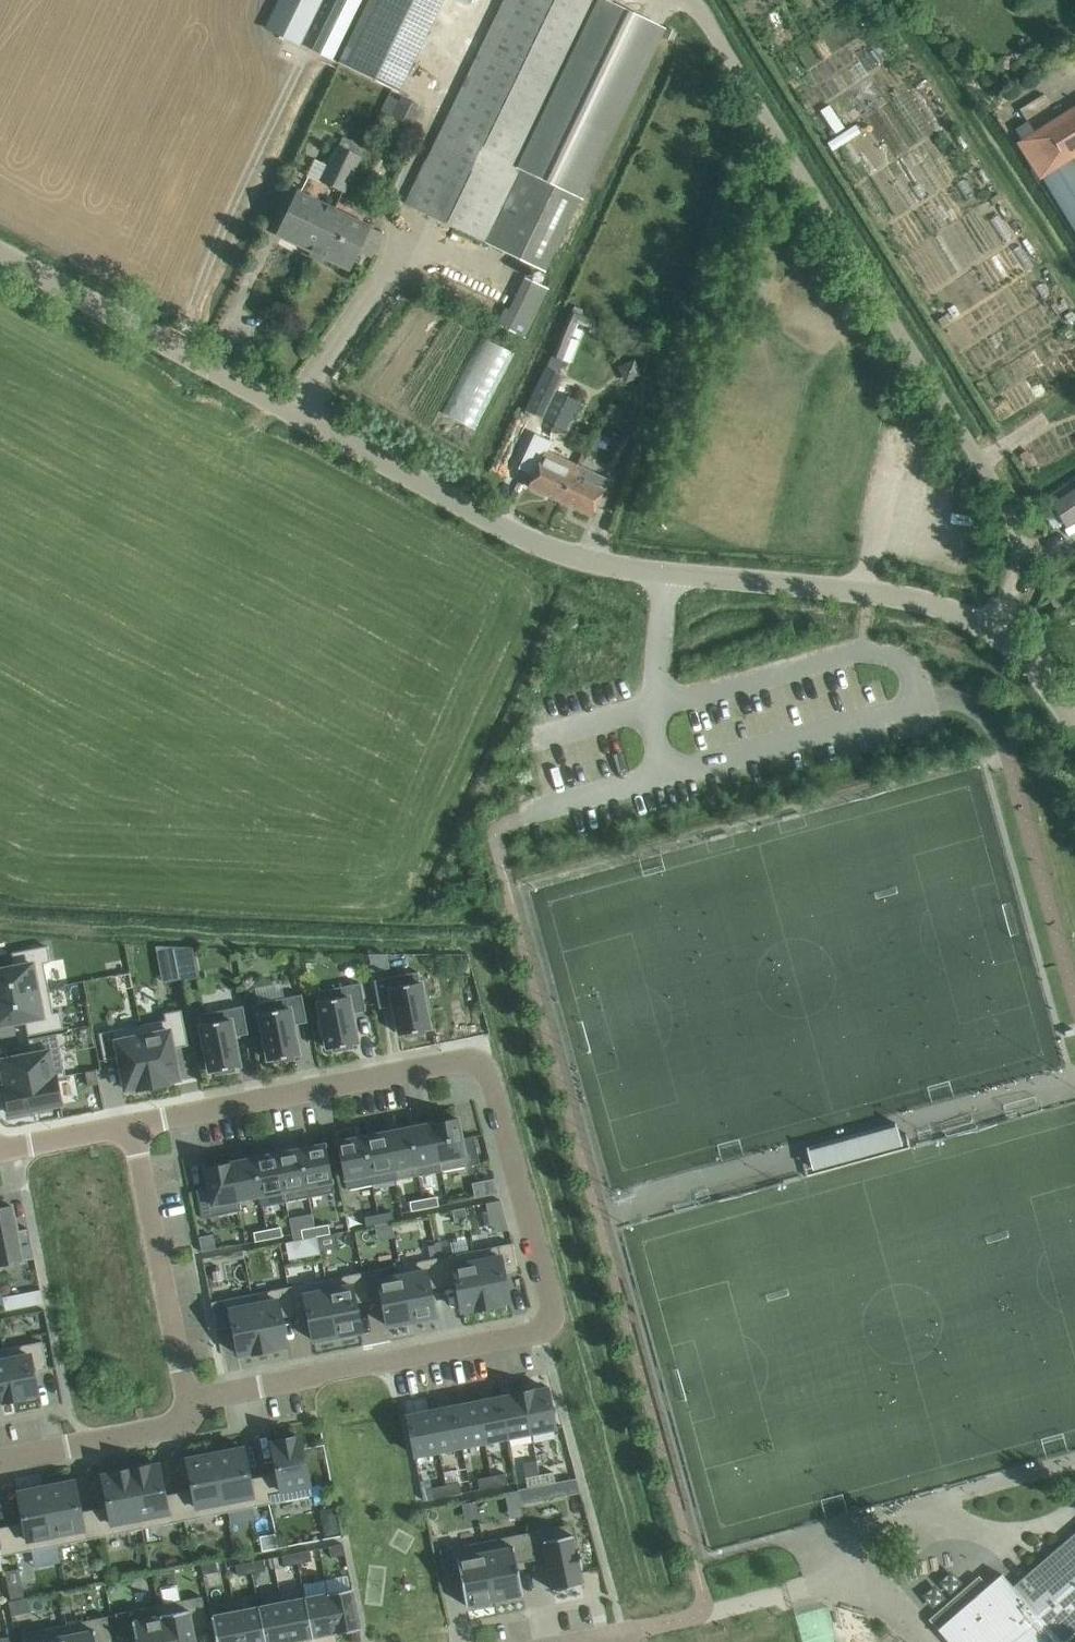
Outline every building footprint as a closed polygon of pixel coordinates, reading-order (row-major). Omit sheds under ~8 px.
[(266,28),(298,43),(320,0),(280,0),(266,28)] [(322,35),(344,45),(367,0),(339,0),(322,35)] [(406,204),(544,271),(660,31),(661,28),(661,27),(604,0),(504,0),(406,204)] [(420,111),(387,95),(379,112),(389,117),(387,122),(410,133),(420,111)] [(1021,141),(1046,181),(1074,231),(1074,167),(1069,158),(1074,154),(1074,107),(1034,133),(1021,141)] [(361,144),(343,136),(321,181),(343,191),(359,157),(356,156),(361,144)] [(333,210),(297,193),(277,234),(313,251),(333,210)] [(371,257),(382,234),(333,210),(313,251),(349,269),(358,251),(371,257)] [(524,338),(548,287),(521,274),(497,326),(524,338)] [(577,363),(589,318),(569,313),(557,358),(577,363)] [(1015,383),(1037,369),(1022,347),(1000,361),(1015,383)] [(565,429),(578,402),(556,391),(563,377),(546,369),(526,411),(565,429)] [(559,501),(576,466),(545,451),(528,486),(559,501)] [(582,468),(576,466),(559,501),(591,516),(603,490),(577,478),(582,468)] [(1050,500),(1063,522),(1074,514),(1074,485),(1050,500)] [(193,975),(192,944),(175,945),(176,976),(193,975)] [(47,988),(42,963),(49,961),(46,946),(12,953),(14,966),(0,969),(0,997),(47,988)] [(386,955),(368,955),(372,971),(389,968),(386,955)] [(405,1033),(406,1037),(423,1033),(422,1030),(428,1029),(425,1013),(429,1013),(425,996),(422,997),(417,971),(373,980),(379,1008),(393,1005),(399,1034),(405,1033)] [(360,983),(316,991),(327,1048),(333,1047),(334,1051),(351,1047),(350,1044),(356,1043),(351,1013),(365,1011),(360,983)] [(0,997),(0,1025),(25,1020),(28,1035),(62,1028),(59,1012),(52,1013),(47,988),(0,997)] [(297,1054),(292,1025),(306,1022),(301,994),(257,1003),(268,1060),(274,1059),(275,1062),(292,1059),(291,1055),(297,1054)] [(209,1071),(215,1070),(216,1074),(233,1070),(233,1067),(239,1066),(233,1036),(247,1034),(242,1006),(198,1014),(209,1071)] [(165,1020),(140,1025),(152,1086),(167,1083),(167,1081),(178,1079),(172,1047),(187,1045),(180,1010),(164,1013),(165,1020)] [(140,1025),(99,1033),(104,1061),(119,1058),(125,1089),(136,1087),(137,1089),(152,1086),(140,1025)] [(31,1054),(0,1060),(5,1086),(5,1087),(55,1077),(56,1078),(65,1076),(56,1034),(29,1039),(31,1054)] [(96,1070),(85,1072),(87,1086),(98,1084),(96,1070)] [(5,1086),(4,1086),(9,1114),(61,1104),(56,1078),(55,1077),(5,1087),(5,1086)] [(457,1118),(432,1123),(441,1171),(479,1163),(473,1136),(461,1138),(457,1118)] [(432,1123),(409,1127),(418,1175),(441,1171),(432,1123)] [(894,1124),(807,1148),(814,1172),(900,1148),(894,1124)] [(409,1127),(386,1132),(395,1180),(418,1175),(409,1127)] [(386,1132),(362,1137),(372,1184),(395,1180),(386,1132)] [(362,1137),(337,1141),(347,1189),(372,1184),(362,1137)] [(324,1144),(299,1149),(308,1197),(334,1192),(324,1144)] [(299,1149),(276,1153),(285,1201),(308,1197),(299,1149)] [(276,1153),(253,1158),(262,1206),(285,1201),(276,1153)] [(253,1158),(230,1163),(239,1210),(240,1210),(238,1200),(259,1195),(261,1206),(262,1206),(253,1158)] [(207,1188),(196,1190),(201,1218),(239,1210),(230,1163),(204,1167),(208,1188),(207,1188)] [(494,1180),(472,1184),(475,1198),(498,1193),(494,1180)] [(436,1196),(423,1199),(425,1208),(438,1206),(436,1196)] [(411,1211),(425,1208),(423,1199),(409,1202),(411,1211)] [(487,1228),(503,1227),(501,1200),(486,1201),(487,1228)] [(0,1202),(0,1264),(34,1258),(28,1228),(16,1231),(11,1205),(2,1207),(1,1202),(0,1202)] [(465,1208),(453,1211),(455,1223),(467,1220),(465,1208)] [(393,1221),(391,1212),(378,1214),(380,1224),(393,1221)] [(364,1217),(366,1227),(380,1224),(378,1214),(364,1217)] [(316,1236),(330,1234),(328,1224),(314,1227),(316,1236)] [(268,1239),(282,1236),(280,1227),(267,1229),(268,1239)] [(300,1229),(302,1239),(316,1236),(314,1227),(300,1229)] [(267,1229),(253,1232),(255,1242),(268,1239),(267,1229)] [(213,1236),(199,1239),(201,1252),(215,1249),(213,1236)] [(302,1239),(301,1239),(305,1258),(320,1255),(316,1236),(302,1239)] [(474,1250),(485,1307),(495,1305),(495,1304),(509,1301),(503,1273),(517,1270),(512,1243),(498,1246),(474,1250)] [(437,1258),(442,1285),(455,1283),(461,1311),(475,1308),(475,1309),(485,1307),(474,1250),(437,1258)] [(442,1285),(437,1258),(400,1265),(411,1321),(435,1316),(429,1288),(442,1285)] [(400,1265),(362,1272),(368,1300),(381,1297),(387,1325),(411,1321),(400,1265)] [(336,1335),(360,1330),(354,1302),(368,1300),(362,1272),(325,1280),(336,1335)] [(288,1287),(294,1314),(307,1312),(312,1340),(336,1335),(325,1280),(288,1287)] [(288,1287),(251,1294),(262,1351),(273,1349),(272,1348),(286,1345),(281,1317),(294,1314),(288,1287)] [(252,1352),(252,1353),(262,1351),(251,1294),(211,1302),(216,1329),(232,1326),(238,1354),(252,1352)] [(41,1341),(3,1349),(13,1400),(24,1398),(23,1396),(37,1394),(33,1372),(47,1369),(41,1341)] [(13,1400),(3,1349),(0,1349),(0,1401),(3,1400),(3,1402),(13,1400)] [(531,1432),(555,1427),(547,1388),(533,1391),(533,1389),(523,1391),(531,1432)] [(531,1432),(523,1391),(513,1393),(513,1395),(501,1397),(508,1437),(531,1432)] [(508,1437),(501,1397),(478,1402),(485,1441),(508,1437)] [(485,1441),(478,1402),(455,1406),(462,1446),(485,1441)] [(439,1450),(462,1446),(455,1406),(431,1411),(439,1450)] [(439,1450),(431,1411),(407,1416),(414,1455),(439,1450)] [(263,1476),(268,1504),(311,1495),(300,1436),(296,1437),(295,1436),(275,1440),(275,1441),(271,1442),(277,1473),(263,1476)] [(226,1512),(268,1504),(263,1476),(249,1479),(243,1448),(215,1453),(226,1512)] [(184,1520),(226,1512),(215,1453),(186,1459),(192,1490),(178,1493),(184,1520)] [(178,1493),(165,1495),(159,1464),(150,1466),(150,1465),(130,1468),(142,1528),(184,1520),(178,1493)] [(99,1537),(142,1528),(130,1468),(110,1472),(110,1474),(102,1475),(108,1506),(94,1509),(99,1537)] [(553,1472),(539,1474),(541,1485),(555,1483),(553,1472)] [(505,1473),(491,1476),(493,1487),(507,1484),(505,1473)] [(541,1485),(539,1474),(525,1477),(527,1488),(532,1487),(541,1485)] [(479,1489),(493,1487),(491,1476),(477,1479),(479,1489)] [(541,1485),(532,1487),(534,1501),(580,1492),(577,1478),(555,1483),(541,1485)] [(99,1537),(94,1509),(80,1512),(74,1481),(46,1486),(57,1545),(99,1537)] [(459,1482),(445,1485),(447,1496),(461,1493),(459,1482)] [(447,1496),(445,1485),(431,1488),(433,1498),(447,1496)] [(15,1553),(57,1545),(46,1486),(17,1492),(23,1523),(10,1526),(15,1553)] [(330,1527),(323,1529),(325,1537),(339,1534),(335,1513),(328,1515),(330,1527)] [(526,1533),(532,1560),(546,1557),(552,1590),(582,1584),(579,1569),(582,1568),(578,1549),(575,1550),(570,1524),(526,1533)] [(15,1553),(10,1526),(0,1528),(0,1556),(15,1553)] [(523,1594),(517,1563),(532,1560),(526,1533),(483,1541),(495,1600),(523,1594)] [(1074,1631),(1074,1533),(1013,1587),(1001,1574),(987,1586),(979,1576),(967,1586),(975,1596),(937,1629),(949,1641),(1062,1641),(1074,1631)] [(275,1534),(260,1537),(263,1551),(278,1548),(275,1534)] [(489,1604),(489,1601),(495,1600),(483,1541),(439,1550),(445,1577),(460,1574),(466,1606),(472,1604),(473,1608),(489,1604)] [(331,1557),(345,1554),(343,1544),(328,1546),(331,1557)] [(309,1550),(296,1553),(298,1563),(312,1561),(309,1550)] [(284,1566),(298,1563),(296,1553),(282,1556),(284,1566)] [(263,1559),(249,1562),(251,1573),(265,1570),(263,1559)] [(203,1574),(217,1571),(215,1561),(201,1563),(203,1574)] [(235,1565),(237,1575),(251,1573),(249,1562),(235,1565)] [(20,1585),(7,1587),(10,1600),(22,1598),(20,1585)] [(359,1629),(351,1588),(327,1593),(335,1633),(359,1629)] [(304,1597),(312,1636),(334,1632),(334,1633),(335,1633),(327,1593),(304,1597)] [(933,1626),(963,1598),(959,1593),(929,1621),(933,1626)] [(207,1624),(202,1596),(158,1605),(166,1641),(195,1641),(192,1627),(207,1624)] [(304,1597),(281,1602),(289,1641),(312,1636),(304,1597)] [(26,1598),(8,1602),(11,1615),(29,1612),(26,1598)] [(258,1606),(265,1641),(284,1641),(289,1641),(281,1602),(258,1606)] [(158,1605),(115,1613),(120,1641),(135,1638),(136,1641),(166,1641),(158,1605)] [(241,1641),(265,1641),(258,1606),(235,1611),(241,1641)] [(235,1611),(211,1615),(216,1641),(241,1641),(235,1611)] [(67,1641),(112,1641),(107,1616),(63,1625),(67,1641)] [(63,1625),(20,1633),(22,1641),(67,1641),(63,1625)]
